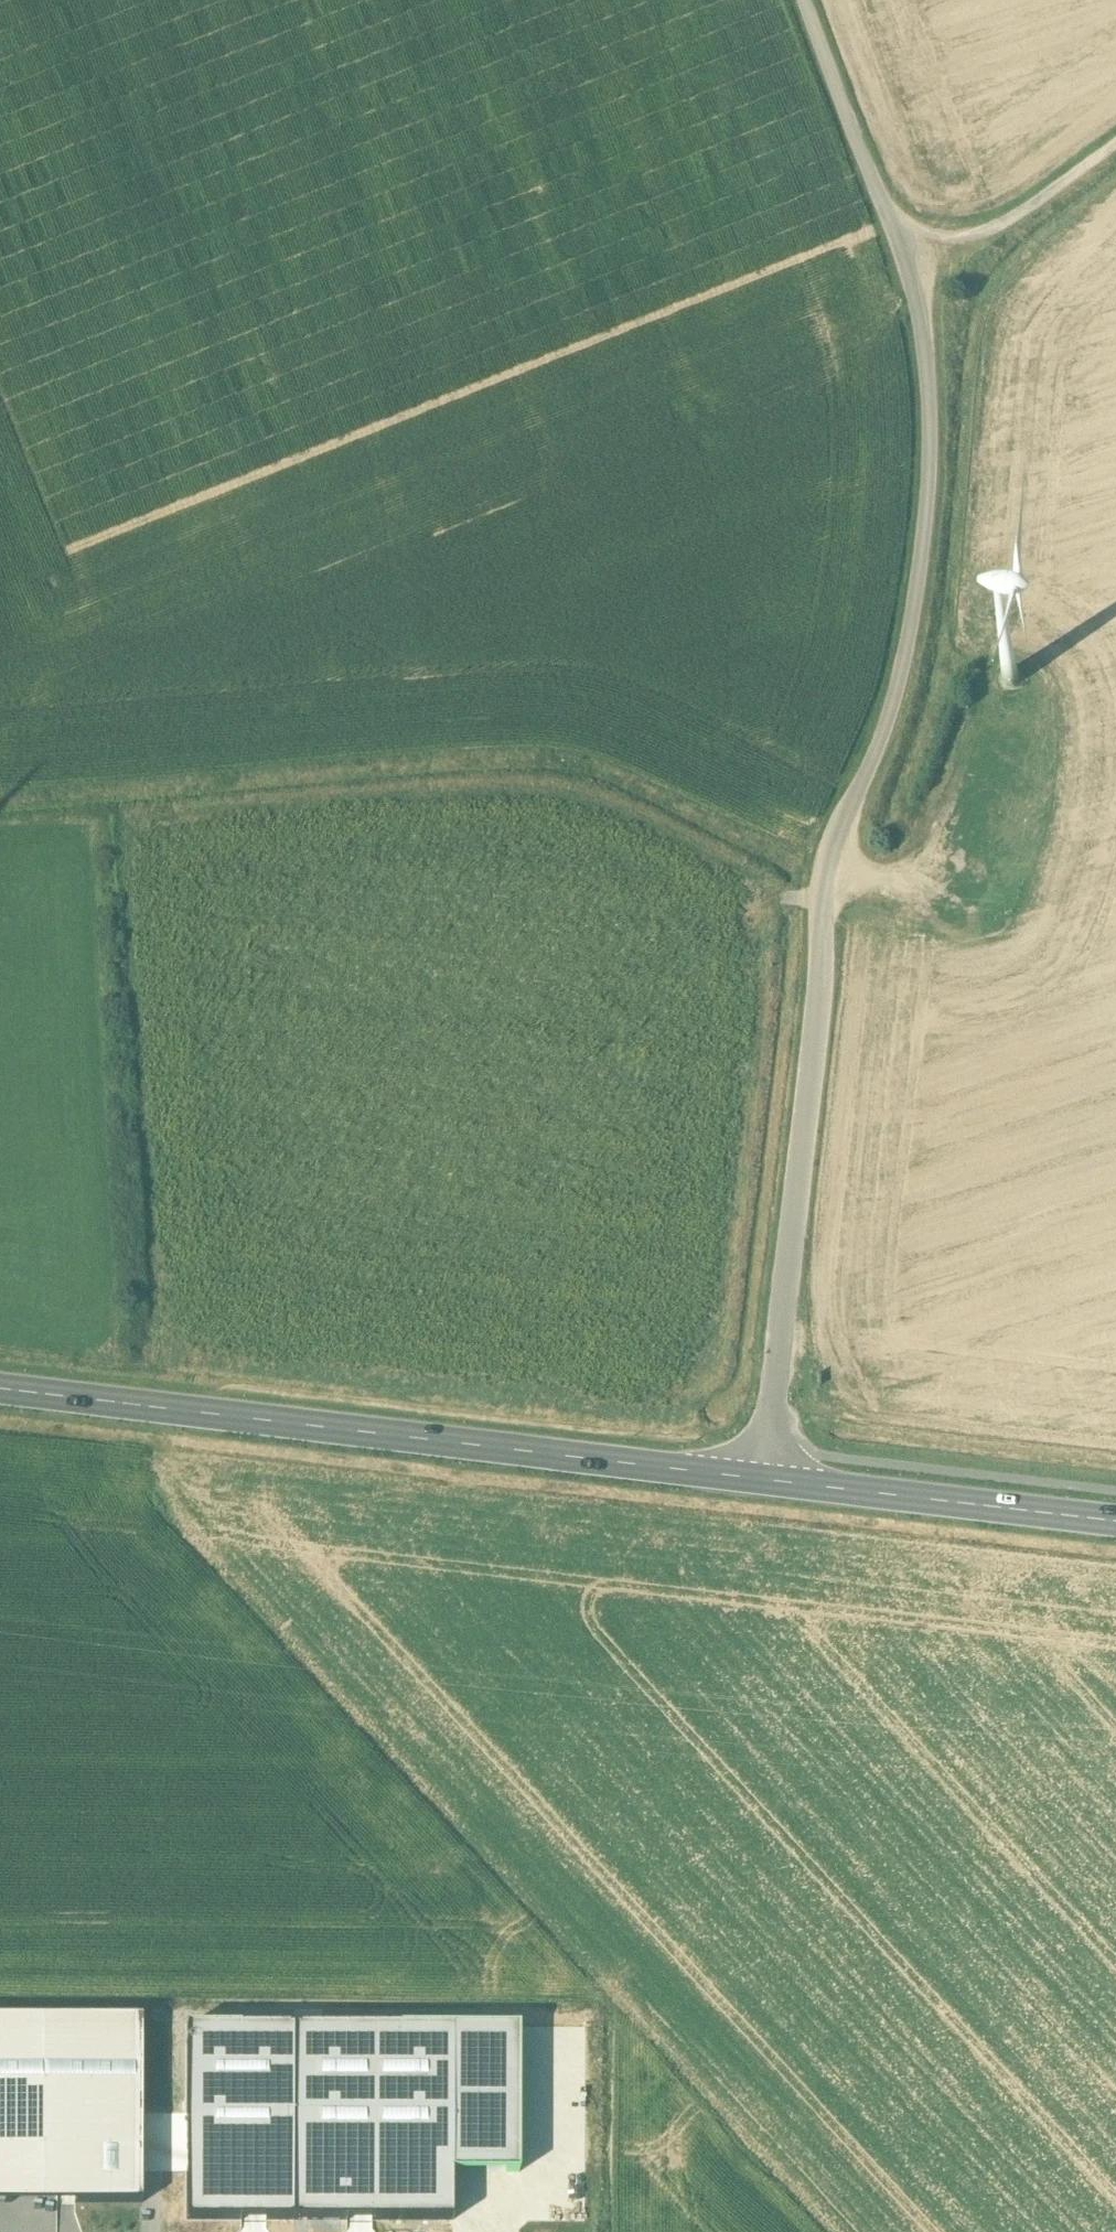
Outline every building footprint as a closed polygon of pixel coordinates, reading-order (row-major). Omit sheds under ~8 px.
[(0,2020),(0,2203),(138,2204),(139,2021),(0,2020)] [(518,2030),(187,2028),(186,2217),(454,2218),(455,2174),(517,2174),(518,2030)]
